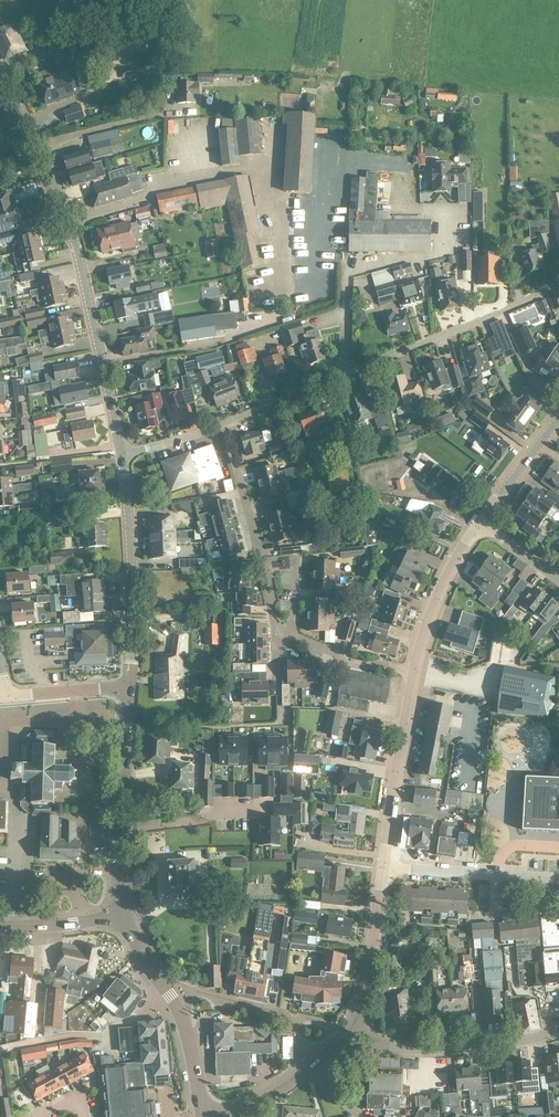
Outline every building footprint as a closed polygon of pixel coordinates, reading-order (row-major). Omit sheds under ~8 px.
[(26,49),(12,23),(0,30),(0,49),(6,60),(26,49)] [(107,47),(125,44),(124,31),(105,33),(107,47)] [(75,37),(67,40),(71,52),(79,49),(75,37)] [(42,93),(76,82),(81,80),(78,73),(73,75),(72,70),(69,61),(48,68),(49,71),(40,74),(42,81),(38,82),(42,93)] [(122,78),(146,74),(144,65),(121,69),(119,71),(120,76),(122,78)] [(198,83),(213,83),(213,75),(198,75),(198,83),(177,83),(178,103),(194,103),(194,98),(198,98),(198,83)] [(76,82),(42,93),(46,105),(80,93),(76,82)] [(400,105),(400,96),(387,95),(382,95),(381,103),(400,105)] [(105,103),(104,110),(112,112),(113,106),(105,103)] [(67,123),(82,117),(79,107),(63,112),(67,123)] [(309,194),(314,116),(290,114),(290,115),(283,114),(282,124),(289,125),(285,192),(309,194)] [(238,155),(260,153),(257,119),(235,121),(235,118),(221,119),(222,131),(218,131),(221,166),(239,165),(238,155)] [(88,137),(90,145),(109,140),(120,138),(118,130),(88,137)] [(109,140),(90,145),(94,160),(112,155),(109,140)] [(68,170),(68,171),(90,164),(86,149),(63,156),(67,170),(68,170)] [(380,157),(380,166),(408,167),(408,158),(380,157)] [(90,164),(68,171),(70,178),(70,179),(71,183),(72,184),(73,186),(96,179),(95,179),(105,176),(100,161),(90,164)] [(441,161),(432,161),(432,165),(433,192),(450,192),(450,184),(467,184),(466,168),(450,169),(450,164),(441,164),(441,161)] [(125,178),(123,169),(108,174),(111,182),(125,178)] [(125,178),(111,182),(94,187),(96,194),(90,196),(93,208),(131,196),(131,194),(144,190),(139,174),(125,178)] [(259,232),(258,224),(248,176),(196,187),(196,188),(157,196),(160,213),(200,205),(201,209),(227,204),(241,267),(258,264),(252,234),(259,232)] [(375,222),(377,181),(352,180),(349,251),(429,252),(429,222),(375,222)] [(16,229),(14,223),(18,222),(13,205),(10,206),(6,193),(0,195),(0,234),(16,229)] [(558,217),(558,193),(550,195),(554,218),(558,217)] [(483,222),(482,203),(473,203),(473,222),(483,222)] [(136,220),(150,218),(148,207),(134,210),(136,220)] [(535,234),(539,244),(533,247),(534,250),(518,256),(525,275),(542,268),(536,254),(551,249),(545,234),(549,233),(549,220),(529,220),(530,234),(535,234)] [(122,248),(122,249),(123,253),(135,250),(133,240),(139,239),(136,224),(129,225),(129,223),(118,226),(120,237),(118,238),(120,249),(122,248)] [(120,237),(118,226),(97,230),(102,253),(120,249),(118,238),(120,237)] [(10,234),(0,237),(0,245),(12,241),(10,234)] [(12,244),(14,253),(40,247),(37,234),(17,239),(17,240),(18,243),(12,244)] [(259,241),(260,253),(272,251),(270,239),(259,241)] [(219,257),(217,240),(204,242),(206,259),(219,257)] [(153,246),(154,251),(153,251),(154,258),(166,255),(165,249),(164,249),(163,244),(153,246)] [(38,262),(43,261),(42,255),(44,255),(45,253),(44,248),(42,247),(40,248),(40,247),(14,253),(13,254),(15,264),(22,263),(25,274),(40,270),(38,262)] [(471,271),(471,253),(462,253),(462,271),(471,271)] [(435,257),(427,260),(430,268),(438,264),(435,257)] [(479,285),(500,285),(499,257),(478,257),(479,285)] [(105,271),(127,265),(126,258),(103,264),(105,271)] [(410,263),(391,269),(394,278),(412,273),(410,263)] [(127,281),(130,280),(127,266),(107,270),(110,285),(115,284),(116,289),(129,287),(127,281)] [(6,276),(4,271),(0,273),(0,283),(10,279),(9,275),(6,276)] [(372,276),(380,304),(398,299),(390,271),(372,276)] [(39,279),(38,272),(19,276),(20,283),(39,279)] [(36,296),(64,290),(62,281),(59,281),(58,277),(39,281),(41,288),(29,291),(30,297),(36,296)] [(422,299),(417,281),(396,287),(402,305),(422,299)] [(455,281),(436,284),(441,310),(458,307),(456,292),(457,292),(455,281)] [(149,282),(135,285),(137,293),(151,291),(149,282)] [(64,290),(36,296),(37,302),(44,300),(45,307),(64,304),(63,299),(65,299),(64,290)] [(159,307),(156,294),(113,303),(115,311),(114,311),(115,316),(116,316),(117,319),(125,317),(126,321),(134,319),(132,313),(159,307)] [(558,309),(558,296),(550,298),(554,311),(558,309)] [(238,300),(239,313),(249,312),(248,299),(238,300)] [(539,303),(544,316),(551,313),(545,300),(539,303)] [(24,309),(19,310),(21,320),(44,315),(42,308),(25,312),(24,309)] [(21,320),(19,310),(12,311),(14,318),(0,321),(0,329),(22,324),(21,323),(21,320)] [(145,326),(145,327),(165,323),(162,311),(143,315),(145,326)] [(405,312),(394,315),(394,313),(383,316),(389,336),(410,330),(405,312)] [(181,343),(217,338),(237,334),(234,313),(178,322),(181,343)] [(21,323),(22,324),(26,323),(28,329),(46,325),(44,315),(21,320),(21,323)] [(38,331),(40,338),(73,331),(71,322),(68,323),(67,318),(48,322),(50,329),(38,331)] [(511,342),(501,319),(490,324),(500,347),(511,342)] [(299,322),(295,323),(280,328),(286,347),(299,343),(297,336),(303,334),(299,322)] [(527,326),(510,334),(520,356),(537,348),(527,326)] [(154,327),(137,329),(138,337),(122,339),(125,356),(148,352),(146,340),(156,339),(154,327)] [(299,338),(301,345),(298,346),(302,359),(307,357),(309,364),(323,359),(317,341),(320,340),(316,329),(305,332),(306,335),(299,338)] [(75,340),(73,331),(40,338),(41,344),(52,342),(54,349),(73,345),(72,340),(75,340)] [(7,348),(16,346),(26,344),(25,337),(5,341),(6,342),(0,343),(0,349),(7,348)] [(544,354),(554,361),(558,354),(558,348),(552,343),(544,354)] [(235,347),(242,372),(252,369),(245,344),(235,347)] [(471,349),(470,347),(462,350),(462,352),(465,362),(464,363),(469,375),(474,373),(474,375),(488,370),(482,354),(481,354),(479,347),(480,346),(480,345),(471,349)] [(0,349),(0,356),(18,353),(16,346),(7,348),(0,349)] [(279,355),(283,354),(281,346),(270,349),(272,353),(262,356),(269,377),(284,372),(279,355)] [(29,357),(28,357),(30,364),(43,361),(42,353),(35,354),(34,348),(27,349),(29,357)] [(221,353),(197,360),(200,371),(224,365),(221,353)] [(554,361),(544,354),(533,369),(554,383),(558,375),(558,364),(554,361)] [(17,367),(30,364),(28,357),(15,360),(17,367)] [(129,376),(132,392),(156,389),(153,372),(151,372),(149,360),(135,363),(137,374),(129,376)] [(187,377),(190,376),(191,376),(192,376),(193,375),(196,374),(199,373),(198,369),(197,365),(196,362),(196,361),(184,365),(187,377)] [(429,386),(430,387),(432,388),(434,390),(439,391),(444,390),(444,391),(454,388),(454,389),(464,386),(459,366),(449,368),(450,371),(444,372),(440,362),(435,364),(435,361),(432,362),(431,363),(429,365),(428,366),(423,368),(425,372),(425,374),(425,377),(425,379),(425,381),(426,382),(427,384),(429,386)] [(42,362),(30,364),(32,372),(44,369),(42,362)] [(58,381),(60,387),(67,386),(66,379),(76,377),(73,362),(53,367),(56,381),(58,381)] [(226,373),(238,370),(236,364),(231,365),(224,367),(226,373)] [(212,384),(206,371),(195,375),(195,376),(189,378),(190,387),(198,383),(201,389),(212,384)] [(479,376),(463,382),(469,397),(485,391),(479,376)] [(421,397),(418,383),(410,385),(411,386),(407,387),(404,377),(386,381),(394,409),(411,405),(410,400),(421,397)] [(209,388),(215,403),(217,407),(229,402),(228,398),(238,394),(232,379),(209,388)] [(14,397),(25,396),(24,380),(13,381),(14,397)] [(67,386),(60,387),(60,388),(59,388),(62,405),(88,399),(85,382),(67,386)] [(28,386),(29,394),(37,393),(36,385),(28,386)] [(192,388),(182,392),(165,397),(173,424),(177,423),(178,424),(183,423),(186,421),(186,420),(190,419),(186,406),(187,406),(186,403),(195,400),(192,388)] [(352,425),(370,419),(361,392),(343,399),(352,425)] [(505,401),(530,420),(534,414),(535,415),(540,408),(538,407),(539,405),(523,393),(522,395),(513,397),(510,394),(505,401)] [(145,397),(147,404),(135,406),(140,430),(146,428),(147,430),(152,429),(152,427),(158,426),(155,409),(162,407),(160,394),(145,397)] [(29,417),(27,396),(25,396),(14,397),(16,418),(21,418),(29,417)] [(470,406),(476,411),(487,419),(494,410),(477,397),(470,406)] [(530,420),(505,401),(500,407),(504,411),(503,412),(508,416),(503,423),(518,434),(520,431),(521,432),(530,420)] [(32,417),(34,428),(56,424),(56,420),(66,418),(67,421),(85,418),(84,408),(44,415),(44,414),(32,417)] [(316,434),(313,427),(326,422),(320,408),(299,416),(308,437),(316,434)] [(487,419),(476,411),(469,420),(484,430),(490,421),(487,419)] [(389,425),(386,415),(379,418),(382,428),(389,425)] [(18,432),(19,439),(32,438),(29,417),(21,418),(22,426),(24,426),(25,431),(18,432)] [(437,430),(443,428),(440,418),(433,421),(437,430)] [(71,425),(71,426),(67,427),(68,436),(73,435),(74,441),(95,437),(92,421),(71,425)] [(238,435),(257,432),(256,426),(237,429),(238,435)] [(393,437),(389,428),(380,431),(383,440),(393,437)] [(498,460),(509,446),(487,430),(482,437),(486,440),(480,447),(498,460)] [(257,445),(263,443),(260,431),(241,437),(244,449),(245,449),(247,456),(259,452),(257,445)] [(409,432),(397,436),(399,445),(412,442),(409,432)] [(32,438),(19,439),(20,447),(26,447),(27,452),(35,452),(34,445),(33,445),(32,438)] [(285,444),(268,449),(271,458),(288,453),(285,444)] [(195,454),(190,456),(197,481),(199,484),(216,478),(216,481),(224,478),(212,445),(194,452),(195,454)] [(172,490),(197,481),(190,456),(189,454),(163,464),(172,490)] [(51,475),(72,473),(71,460),(50,462),(51,475)] [(424,466),(422,464),(417,460),(413,467),(421,473),(417,478),(428,485),(439,469),(427,461),(424,466)] [(555,463),(545,476),(558,487),(558,465),(555,463)] [(305,465),(298,467),(301,478),(308,476),(305,465)] [(3,479),(34,476),(33,466),(2,469),(3,479)] [(258,485),(283,478),(282,471),(277,473),(275,466),(255,471),(258,485)] [(99,484),(98,471),(95,471),(95,469),(89,470),(89,472),(79,473),(80,485),(72,486),(72,487),(54,489),(55,501),(73,499),(73,495),(89,494),(89,493),(99,492),(99,489),(102,489),(101,484),(99,484)] [(334,491),(349,488),(346,473),(329,477),(330,483),(332,482),(334,491)] [(283,478),(258,485),(262,498),(282,493),(280,486),(285,485),(283,478)] [(18,492),(17,486),(11,487),(10,480),(0,481),(0,494),(18,492)] [(234,490),(232,480),(223,481),(226,492),(234,490)] [(393,484),(396,494),(404,492),(401,482),(393,484)] [(545,516),(553,506),(558,510),(558,509),(558,499),(550,492),(546,497),(535,489),(533,492),(531,491),(525,498),(527,499),(525,502),(526,502),(545,516)] [(287,501),(303,497),(301,490),(286,495),(287,501)] [(0,494),(0,507),(13,506),(12,499),(18,498),(18,492),(0,494)] [(305,505),(303,497),(287,501),(289,509),(305,505)] [(184,502),(186,511),(191,515),(195,509),(193,500),(184,502)] [(200,516),(201,521),(230,513),(227,500),(208,505),(211,513),(200,516)] [(545,516),(526,502),(525,504),(523,503),(517,510),(519,511),(517,514),(528,522),(523,529),(536,539),(542,531),(537,528),(546,516),(545,516)] [(421,512),(415,525),(438,536),(441,530),(442,531),(445,525),(444,524),(444,523),(438,520),(442,511),(430,505),(426,514),(421,512)] [(20,515),(42,513),(41,506),(20,508),(20,515)] [(267,516),(270,529),(295,523),(293,516),(288,517),(287,511),(267,516)] [(203,526),(213,523),(215,531),(233,526),(230,513),(201,521),(203,526)] [(149,519),(150,533),(174,532),(174,518),(149,519)] [(310,519),(295,523),(270,529),(274,543),(294,538),(292,531),(296,530),(296,531),(312,527),(310,519)] [(95,552),(95,547),(105,547),(104,524),(84,526),(85,539),(78,539),(78,547),(85,547),(86,552),(95,552)] [(378,546),(382,531),(365,525),(365,528),(366,547),(378,546)] [(215,531),(217,539),(212,540),(212,542),(207,543),(208,547),(237,540),(233,526),(215,531)] [(150,533),(150,545),(175,544),(185,544),(184,538),(175,539),(174,532),(150,533)] [(222,557),(240,553),(237,540),(208,547),(209,552),(220,550),(222,557)] [(151,559),(175,558),(175,544),(150,545),(151,559)] [(404,560),(400,568),(420,577),(426,564),(417,559),(420,553),(401,544),(396,556),(404,560)] [(292,555),(309,553),(308,546),(291,548),(292,555)] [(340,559),(365,556),(364,548),(339,551),(340,559)] [(73,552),(50,553),(51,565),(73,564),(73,552)] [(372,567),(376,557),(367,554),(364,565),(372,567)] [(500,583),(510,571),(491,556),(481,569),(482,570),(483,569),(500,583)] [(195,560),(179,560),(180,568),(195,568),(195,560)] [(313,562),(313,576),(339,576),(339,569),(334,569),(334,562),(313,562)] [(29,575),(45,573),(45,566),(29,568),(29,575)] [(413,591),(420,577),(400,568),(396,576),(388,573),(382,584),(401,593),(403,587),(413,591)] [(249,592),(249,578),(242,578),(242,569),(223,569),(223,584),(229,584),(229,593),(236,593),(236,592),(249,592)] [(483,569),(482,570),(473,582),(492,596),(502,583),(500,583),(483,569)] [(7,575),(8,593),(20,592),(20,595),(31,594),(29,578),(27,577),(27,574),(7,575)] [(82,597),(103,596),(102,581),(84,582),(84,575),(60,576),(61,586),(66,586),(67,598),(82,597)] [(339,576),(313,576),(313,589),(333,590),(333,583),(339,583),(339,576)] [(521,579),(511,591),(518,596),(528,584),(521,579)] [(535,612),(546,598),(533,589),(519,608),(525,612),(528,608),(534,613),(535,612)] [(387,605),(385,610),(406,617),(409,605),(398,601),(400,595),(384,590),(382,596),(383,597),(381,603),(387,605)] [(236,592),(236,593),(236,601),(232,601),(232,614),(250,614),(250,606),(256,606),(256,591),(249,592),(236,592)] [(37,604),(54,602),(54,596),(36,598),(37,604)] [(103,596),(82,597),(83,612),(104,611),(103,596)] [(362,598),(356,598),(348,598),(336,597),(336,598),(331,598),(331,605),(356,606),(356,602),(362,602),(362,598)] [(546,597),(546,598),(535,612),(541,616),(538,620),(543,624),(531,640),(537,645),(552,625),(558,622),(551,617),(558,606),(553,602),(554,601),(549,597),(548,598),(546,597)] [(14,623),(34,621),(32,603),(12,605),(14,623)] [(307,616),(333,617),(333,610),(328,610),(328,603),(308,603),(307,616)] [(512,606),(502,618),(508,623),(518,610),(512,606)] [(402,629),(406,617),(385,610),(384,616),(378,614),(376,620),(371,619),(369,626),(388,631),(390,625),(402,629)] [(63,624),(80,623),(79,612),(63,613),(63,624)] [(333,624),(333,617),(307,616),(307,630),(325,631),(328,631),(328,624),(333,624)] [(246,638),(266,638),(266,625),(251,625),(251,618),(234,618),(234,626),(246,626),(246,638)] [(350,643),(356,623),(347,620),(341,641),(350,643)] [(476,638),(479,627),(463,622),(461,629),(450,625),(445,640),(466,646),(469,636),(476,638)] [(106,661),(106,658),(113,658),(112,629),(104,629),(104,624),(66,626),(66,631),(66,645),(66,648),(75,648),(76,662),(106,661)] [(204,626),(204,647),(220,647),(219,626),(204,626)] [(388,631),(369,626),(367,632),(370,633),(369,639),(374,641),(372,649),(379,652),(380,650),(394,655),(395,651),(398,650),(399,646),(398,643),(398,641),(387,638),(388,631)] [(66,645),(66,631),(44,632),(44,645),(66,645)] [(328,631),(325,631),(325,641),(326,642),(333,642),(333,635),(328,631)] [(185,653),(187,635),(174,633),(171,655),(155,655),(156,682),(154,682),(155,699),(182,699),(182,652),(185,653)] [(266,638),(246,638),(246,651),(266,651),(266,638)] [(266,663),(266,651),(246,651),(246,663),(233,663),(233,671),(251,671),(251,664),(266,663)] [(302,687),(301,661),(288,662),(288,682),(295,682),(295,687),(302,687)] [(315,661),(301,661),(302,687),(309,687),(309,682),(316,682),(315,661)] [(539,671),(533,671),(533,674),(504,668),(498,705),(498,713),(546,716),(552,704),(554,678),(539,675),(539,671)] [(339,682),(333,705),(366,712),(368,701),(386,704),(389,686),(390,679),(344,669),(342,677),(340,682),(339,682)] [(235,689),(242,689),(243,703),(267,703),(267,682),(254,682),(254,673),(234,673),(235,689)] [(320,678),(316,696),(326,698),(329,680),(320,678)] [(488,701),(483,700),(477,726),(482,727),(488,701)] [(417,774),(436,777),(437,770),(435,769),(439,746),(443,746),(445,735),(447,735),(453,708),(431,704),(424,740),(417,774)] [(338,738),(342,714),(328,712),(324,735),(338,738)] [(229,714),(229,724),(243,723),(243,714),(229,714)] [(380,748),(381,747),(382,743),(381,741),(379,740),(380,733),(365,730),(367,722),(355,720),(352,734),(362,736),(360,746),(356,745),(354,756),(374,760),(376,749),(377,749),(377,748),(380,748)] [(547,744),(548,721),(503,720),(503,737),(498,736),(498,754),(514,755),(514,741),(526,741),(526,746),(531,746),(530,771),(538,771),(538,743),(547,744)] [(62,785),(63,785),(63,783),(68,783),(69,785),(71,784),(71,783),(75,779),(76,779),(76,778),(75,777),(75,772),(76,771),(76,770),(75,771),(70,766),(71,766),(70,765),(70,766),(63,766),(63,764),(62,764),(63,759),(56,759),(56,758),(55,758),(55,746),(56,745),(55,744),(54,745),(54,732),(35,731),(34,735),(30,735),(23,742),(23,746),(22,746),(21,763),(24,763),(23,764),(23,767),(11,767),(11,779),(22,779),(22,783),(29,783),(29,785),(21,784),(20,801),(22,801),(22,806),(29,813),(33,814),(33,815),(54,816),(54,804),(55,804),(53,802),(54,790),(55,790),(55,789),(62,789),(62,785)] [(164,736),(164,737),(162,737),(162,736),(161,736),(161,737),(153,736),(152,736),(150,736),(150,735),(148,735),(148,737),(149,737),(148,744),(148,745),(148,753),(147,753),(147,754),(147,761),(146,761),(146,763),(148,763),(148,762),(150,763),(152,763),(159,763),(159,764),(160,764),(160,763),(163,763),(163,764),(164,764),(164,763),(164,762),(164,758),(168,758),(169,753),(171,753),(172,748),(169,748),(169,743),(165,743),(166,738),(166,736),(164,736)] [(220,765),(233,765),(233,736),(226,736),(226,738),(220,738),(220,765)] [(240,736),(233,736),(233,765),(246,765),(246,738),(240,738),(240,736)] [(273,770),(273,736),(265,736),(265,738),(260,738),(260,765),(266,765),(266,770),(273,770)] [(280,736),(273,736),(273,770),(280,770),(280,765),(286,765),(286,738),(280,738),(280,736)] [(339,747),(336,757),(345,759),(347,749),(339,747)] [(551,749),(550,752),(550,757),(558,758),(558,750),(556,749),(551,749)] [(293,773),(318,775),(319,757),(295,756),(293,773)] [(497,825),(515,826),(517,757),(499,756),(497,825)] [(173,763),(172,775),(193,777),(194,766),(189,765),(189,764),(173,763)] [(200,765),(200,779),(209,780),(210,766),(200,765)] [(369,791),(372,776),(355,773),(352,787),(352,791),(360,792),(361,789),(369,791)] [(192,789),(193,777),(172,775),(172,788),(174,788),(173,793),(187,794),(192,794),(192,789)] [(282,795),(292,795),(292,776),(282,776),(282,795)] [(305,799),(306,777),(294,776),(293,798),(305,799)] [(522,830),(551,832),(551,829),(558,829),(558,779),(525,777),(522,830)] [(263,778),(263,786),(263,797),(273,797),(273,778),(263,778)] [(202,782),(202,806),(213,807),(213,782),(202,782)] [(223,782),(223,784),(223,797),(233,797),(233,782),(223,782)] [(483,795),(439,789),(438,794),(445,795),(444,804),(481,809),(483,795)] [(433,806),(435,792),(416,790),(414,804),(433,806)] [(292,815),(292,804),(274,804),(274,815),(292,815)] [(308,804),(294,804),(294,824),(308,824),(308,804)] [(348,823),(347,829),(348,829),(348,830),(348,833),(355,834),(362,835),(365,816),(349,814),(350,806),(336,804),(334,821),(348,823)] [(79,843),(77,843),(77,834),(76,834),(76,824),(63,824),(63,829),(58,829),(58,818),(43,817),(42,859),(79,860),(79,843)] [(260,832),(261,845),(279,845),(279,818),(262,818),(262,825),(260,825),(260,832)] [(427,849),(431,820),(420,818),(420,820),(412,819),(408,846),(414,847),(427,849)] [(459,829),(453,828),(454,823),(441,821),(439,837),(437,837),(435,855),(455,857),(459,829)] [(348,829),(347,829),(342,829),(342,832),(335,831),(335,827),(321,825),(319,841),(331,842),(331,840),(334,840),(333,845),(353,847),(354,834),(355,834),(348,833),(348,830),(348,829)] [(310,869),(312,856),(298,854),(296,868),(310,869)] [(247,859),(231,859),(231,868),(247,868),(247,859)] [(172,896),(197,894),(194,860),(169,862),(169,861),(168,862),(168,863),(169,874),(169,884),(170,884),(171,895),(170,895),(170,896),(172,896)] [(325,868),(323,888),(322,902),(344,904),(345,890),(341,890),(344,868),(330,867),(330,868),(325,868)] [(59,886),(59,906),(70,907),(70,887),(59,886)] [(413,911),(414,890),(410,890),(410,886),(401,886),(400,907),(405,907),(405,911),(413,911)] [(419,890),(414,890),(413,911),(422,912),(422,908),(427,909),(428,887),(419,887),(419,890)] [(428,887),(427,909),(431,909),(431,912),(440,913),(441,892),(436,891),(436,888),(428,887)] [(445,892),(441,892),(440,913),(449,913),(449,910),(453,910),(454,889),(445,889),(445,892)] [(454,889),(453,910),(457,911),(457,914),(466,914),(468,893),(463,893),(463,890),(454,889)] [(238,972),(237,979),(234,992),(263,997),(263,996),(268,997),(271,979),(266,978),(266,977),(263,976),(275,911),(259,908),(251,949),(247,974),(238,972)] [(352,921),(329,917),(329,914),(318,912),(317,915),(295,910),(293,920),(327,926),(326,933),(349,937),(352,921)] [(522,913),(501,916),(502,924),(523,922),(522,913)] [(277,917),(273,945),(275,945),(272,969),(283,971),(291,919),(277,917)] [(541,918),(544,955),(542,955),(545,985),(556,984),(557,985),(558,984),(558,917),(541,918)] [(523,922),(502,924),(499,925),(501,941),(522,939),(523,941),(515,941),(518,967),(519,967),(526,966),(526,965),(542,964),(538,920),(523,922)] [(502,991),(501,981),(502,971),(501,953),(497,954),(497,952),(493,952),(492,937),(493,937),(492,923),(471,925),(473,939),(481,938),(484,970),(483,970),(484,982),(490,982),(491,992),(483,992),(485,1016),(501,1014),(499,991),(502,991)] [(225,977),(237,979),(238,972),(247,974),(251,949),(243,947),(242,956),(237,955),(240,938),(221,934),(220,941),(219,941),(219,956),(229,957),(225,977)] [(307,944),(319,945),(320,938),(308,937),(308,936),(292,934),(291,943),(307,945),(307,944)] [(391,946),(398,952),(406,947),(405,938),(396,938),(391,946)] [(62,943),(56,970),(53,986),(64,986),(67,1013),(98,993),(97,992),(112,983),(92,978),(100,948),(85,944),(85,948),(62,943)] [(426,944),(417,944),(417,951),(425,952),(426,944)] [(309,978),(308,980),(296,978),(293,993),(295,994),(293,1000),(315,1005),(331,1005),(339,1003),(341,998),(341,982),(338,982),(338,975),(343,976),(347,956),(325,952),(321,977),(309,978)] [(403,955),(384,953),(382,972),(401,974),(403,955)] [(12,957),(11,966),(14,966),(13,968),(20,968),(20,975),(22,975),(21,980),(19,980),(19,982),(21,982),(20,996),(18,996),(17,1003),(28,1005),(33,960),(12,957)] [(526,966),(519,967),(521,986),(528,985),(528,987),(544,986),(542,964),(526,965),(526,966)] [(18,996),(20,996),(21,982),(19,982),(19,980),(21,980),(22,975),(20,975),(20,968),(13,968),(14,966),(11,966),(10,977),(15,977),(13,995),(18,996)] [(207,987),(220,987),(220,966),(206,966),(207,987)] [(471,979),(470,966),(464,966),(460,967),(460,972),(464,971),(464,979),(471,979)] [(428,973),(429,982),(437,982),(436,968),(428,969),(428,973)] [(114,981),(112,983),(97,992),(98,993),(67,1013),(66,1014),(68,1028),(68,1031),(95,1032),(100,1031),(107,1022),(102,1017),(108,1009),(121,1019),(128,1017),(135,1009),(134,1008),(141,999),(140,998),(142,996),(141,991),(121,975),(117,980),(116,979),(114,981)] [(66,1014),(67,1013),(64,986),(53,986),(53,987),(57,988),(57,990),(46,989),(43,1026),(44,1026),(68,1028),(66,1014)] [(382,994),(387,1028),(414,1023),(409,989),(382,994)] [(423,989),(415,990),(418,1007),(426,1006),(423,989)] [(465,989),(451,990),(452,1011),(467,1010),(465,989)] [(452,1011),(451,990),(436,991),(438,1012),(452,1011)] [(520,1032),(539,1028),(533,1000),(514,1004),(520,1032)] [(3,1022),(0,1022),(0,1046),(20,1042),(21,1034),(33,1035),(37,1006),(28,1005),(17,1003),(5,1002),(3,1022)] [(150,1033),(163,1032),(162,1022),(138,1024),(139,1028),(119,1030),(120,1052),(130,1051),(129,1042),(151,1040),(150,1033)] [(431,1030),(430,1022),(420,1024),(421,1032),(431,1030)] [(248,1053),(248,1043),(253,1042),(253,1028),(233,1029),(233,1025),(216,1026),(218,1077),(251,1076),(250,1053),(248,1053)] [(68,1032),(68,1031),(68,1028),(44,1026),(43,1037),(68,1032)] [(130,1051),(141,1050),(142,1064),(139,1064),(138,1061),(134,1061),(134,1065),(101,1068),(106,1116),(155,1116),(154,1101),(147,1101),(146,1088),(169,1086),(168,1074),(165,1041),(164,1041),(163,1032),(150,1033),(151,1040),(129,1042),(130,1051)] [(276,1045),(277,1059),(287,1059),(286,1045),(276,1045)] [(31,1049),(21,1051),(22,1057),(32,1056),(31,1049)] [(84,1054),(73,1060),(82,1078),(94,1072),(84,1054)] [(546,1057),(548,1073),(546,1074),(547,1084),(558,1082),(558,1085),(558,1056),(546,1057)] [(520,1063),(513,1063),(514,1083),(522,1082),(523,1093),(539,1092),(537,1073),(530,1074),(529,1062),(526,1062),(526,1060),(525,1059),(521,1060),(520,1061),(520,1063)] [(71,1084),(82,1078),(73,1060),(61,1066),(71,1084)] [(514,1083),(513,1063),(512,1063),(512,1064),(505,1065),(505,1063),(504,1062),(500,1063),(499,1064),(499,1066),(496,1066),(497,1078),(490,1079),(492,1097),(507,1096),(506,1084),(515,1084),(514,1083)] [(60,1090),(71,1084),(61,1066),(50,1072),(60,1090)] [(469,1070),(467,1070),(468,1091),(481,1090),(479,1069),(477,1069),(477,1068),(476,1067),(470,1067),(469,1069),(469,1070)] [(409,1116),(409,1096),(402,1096),(403,1069),(368,1068),(367,1071),(359,1071),(358,1104),(360,1104),(360,1107),(367,1107),(367,1110),(384,1110),(384,1115),(409,1116)] [(468,1091),(467,1070),(456,1071),(457,1092),(468,1091)] [(48,1095),(60,1090),(50,1072),(39,1078),(48,1095)] [(37,1101),(48,1095),(39,1078),(28,1084),(37,1101)] [(491,1116),(489,1090),(481,1091),(482,1112),(483,1112),(483,1114),(481,1114),(481,1116),(491,1116)] [(543,1091),(546,1108),(546,1114),(554,1113),(552,1090),(543,1091)] [(458,1093),(449,1094),(450,1101),(450,1105),(450,1107),(455,1107),(455,1111),(459,1115),(460,1115),(458,1093)] [(2,1116),(11,1116),(8,1099),(0,1100),(0,1103),(2,1116)] [(283,1107),(282,1116),(321,1116),(320,1114),(309,1113),(309,1110),(283,1107)] [(490,1110),(491,1116),(494,1116),(510,1116),(509,1108),(490,1110)]
